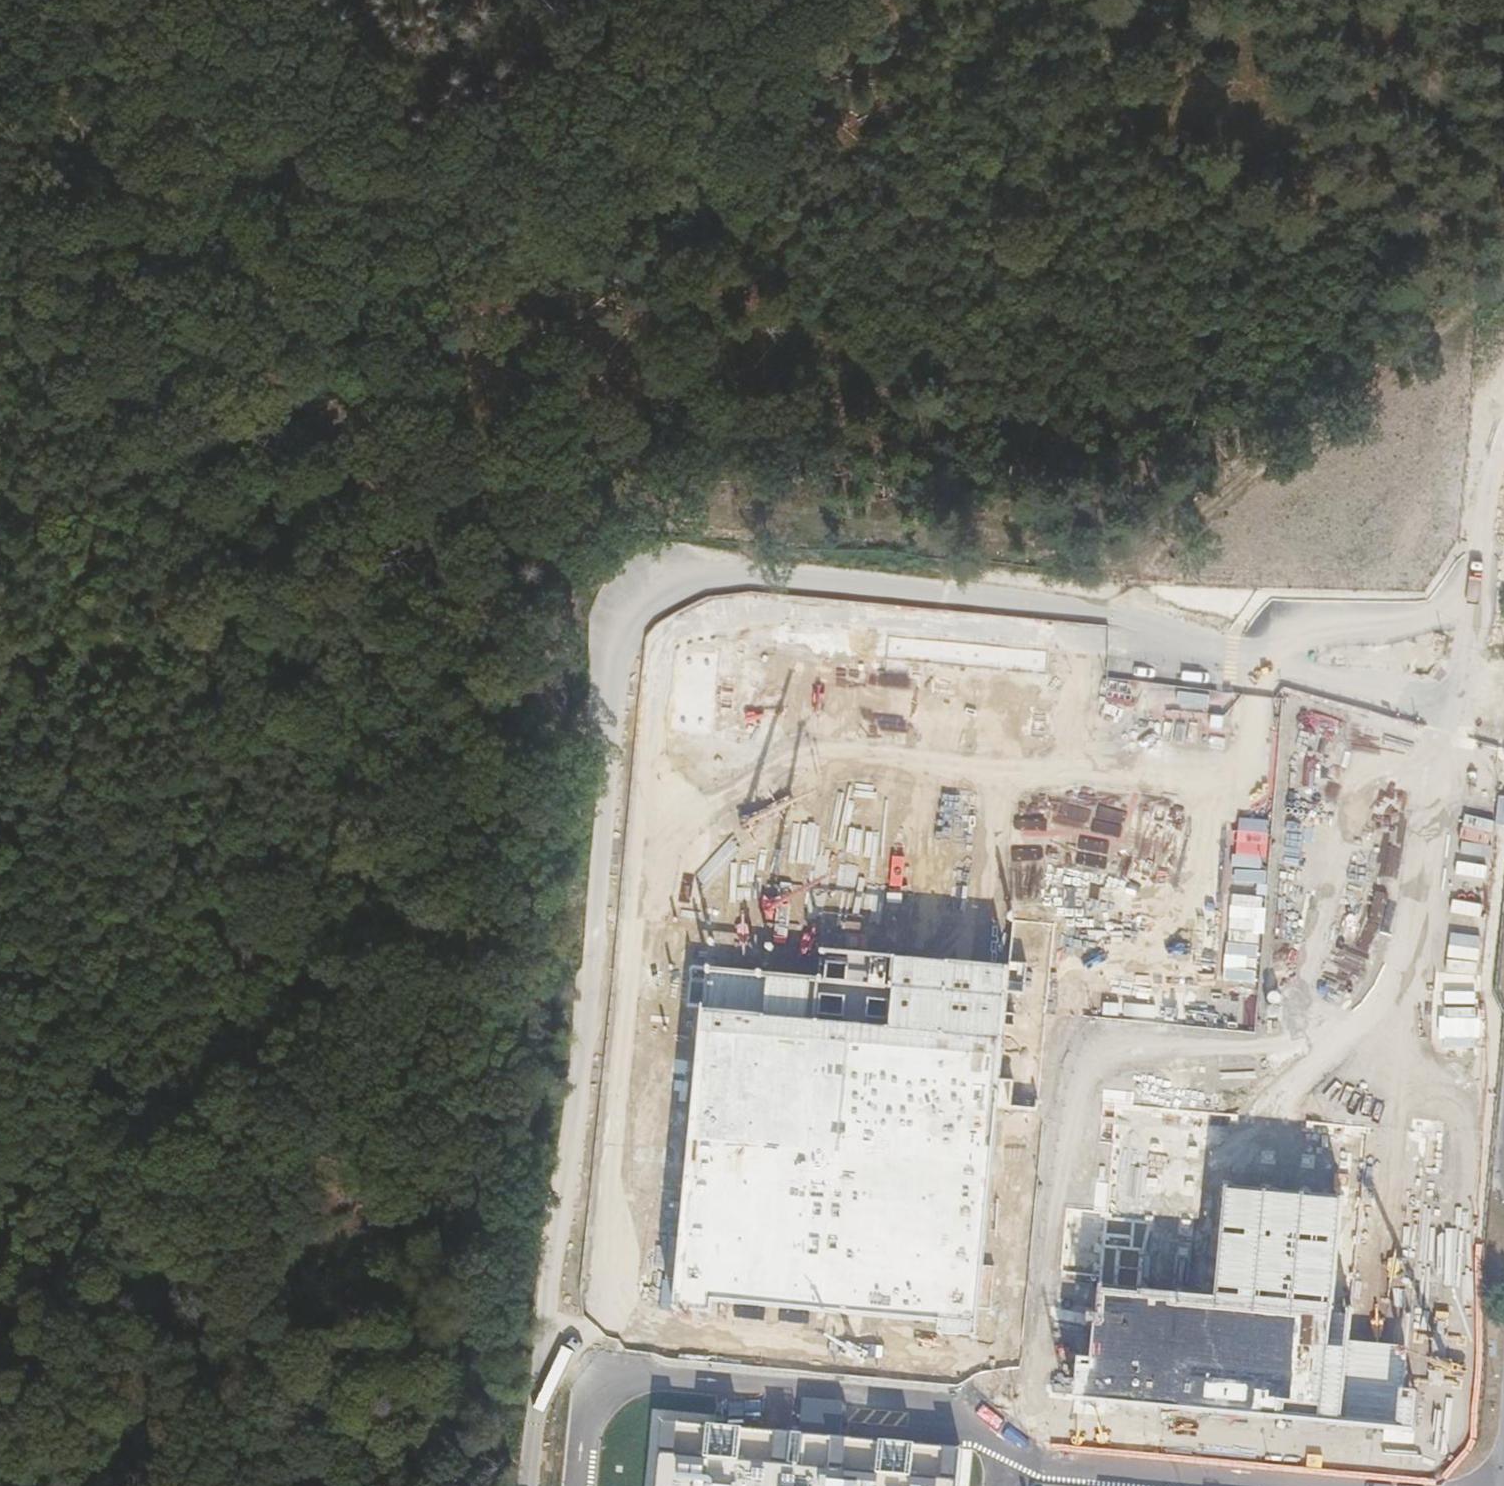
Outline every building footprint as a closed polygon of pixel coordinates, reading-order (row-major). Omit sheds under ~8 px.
[(865,908),(900,881),(873,846),(838,873),(865,908)] [(1080,898),(1098,918),(1119,900),(1101,880),(1080,898)] [(707,970),(675,1311),(711,1314),(712,1301),(940,1322),(939,1336),(976,1339),(1010,969),(820,952),(818,981),(707,970)] [(1341,1202),(1227,1191),(1216,1300),(1331,1314),(1341,1202)] [(1320,1425),(1331,1314),(1110,1293),(1099,1403),(1320,1425)] [(662,1420),(655,1485),(957,1485),(961,1447),(662,1420)]
